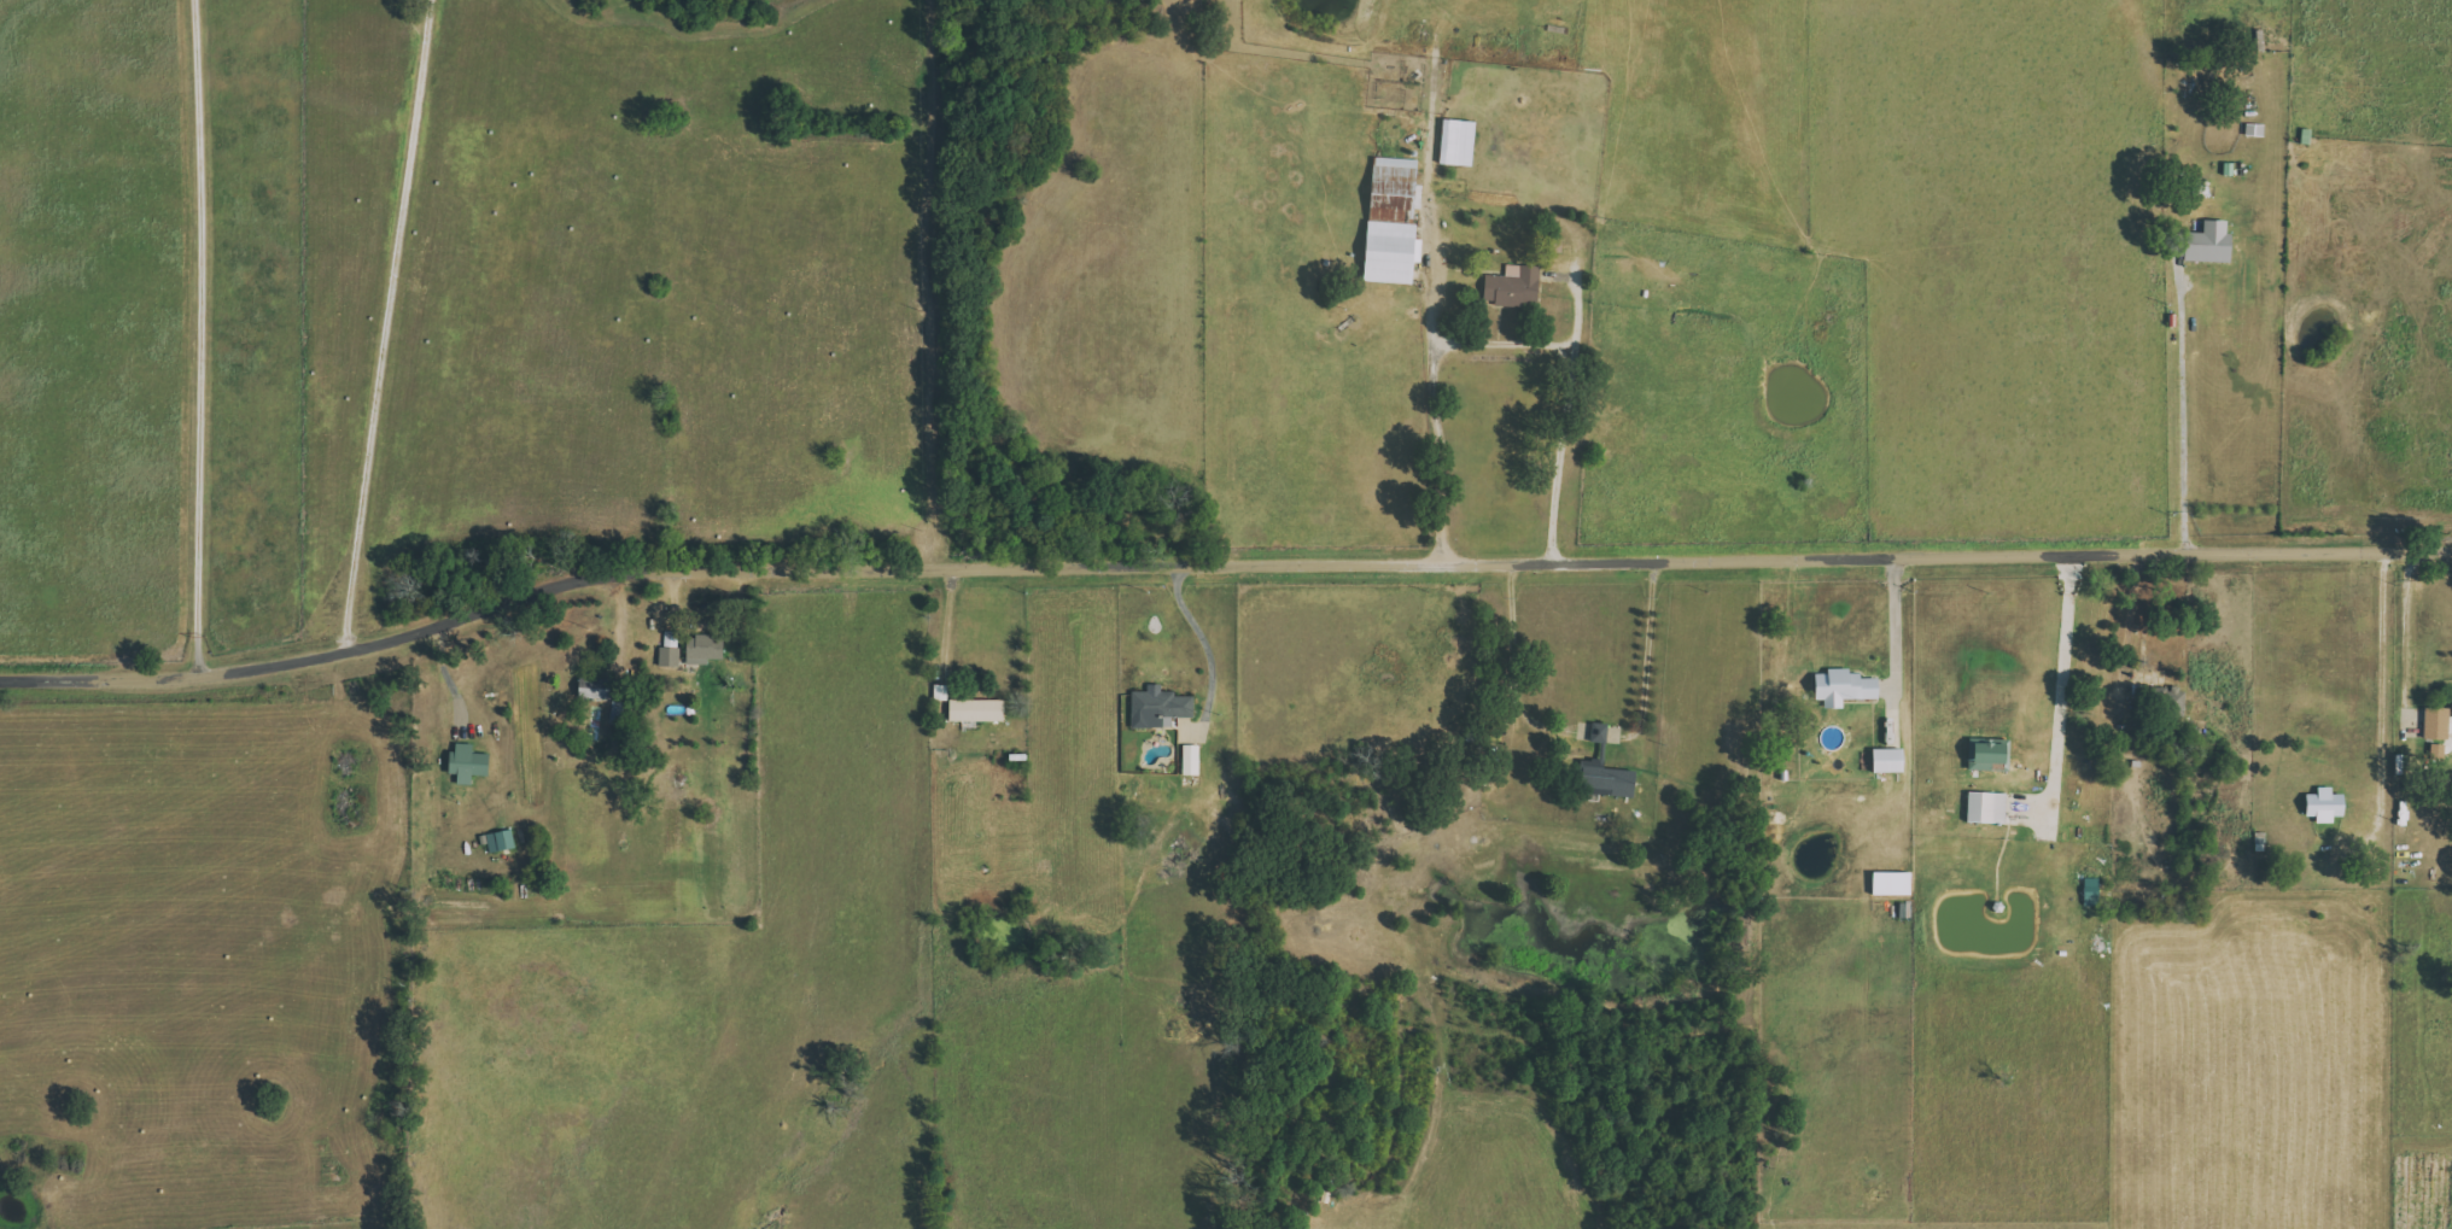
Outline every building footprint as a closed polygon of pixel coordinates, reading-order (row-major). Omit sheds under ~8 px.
[(1472,166),(1473,121),(1441,120),(1439,165),(1472,166)] [(1363,282),(1410,284),(1411,262),(1419,262),(1420,240),(1413,240),(1414,211),(1419,211),(1420,186),(1416,186),(1417,159),(1368,157),(1363,282)] [(2203,233),(2185,232),(2184,261),(2231,263),(2232,234),(2226,234),(2226,221),(2203,221),(2203,233)] [(1539,267),(1506,265),(1505,276),(1484,275),(1482,305),(1537,307),(1539,267)] [(721,659),(722,637),(686,635),(685,664),(707,665),(707,659),(721,659)] [(679,667),(680,647),(659,646),(658,666),(679,667)] [(1843,699),(1878,699),(1879,678),(1860,678),(1860,670),(1824,669),(1824,685),(1812,685),(1812,699),(1824,700),(1823,707),(1843,708),(1843,699)] [(609,699),(609,680),(583,679),(583,687),(575,686),(575,698),(609,699)] [(1173,727),(1173,718),(1193,718),(1193,696),(1175,696),(1175,690),(1131,690),(1131,728),(1173,727)] [(1002,721),(1002,699),(949,699),(949,721),(1002,721)] [(2424,739),(2449,739),(2449,708),(2424,707),(2424,739)] [(1606,743),(1608,724),(1593,723),(1591,741),(1606,743)] [(1967,769),(1991,770),(1991,763),(2001,763),(2001,742),(1968,741),(1967,769)] [(454,784),(471,784),(471,775),(486,776),(487,753),(472,753),(472,744),(449,743),(448,773),(455,774),(454,784)] [(1632,795),(1633,770),(1603,768),(1604,744),(1601,744),(1600,760),(1580,759),(1578,792),(1632,795)] [(1183,775),(1199,775),(1200,745),(1184,745),(1183,775)] [(1871,772),(1904,771),(1903,748),(1870,749),(1871,772)] [(2315,823),(2333,823),(2333,816),(2341,816),(2342,794),(2331,793),(2331,787),(2316,787),(2316,794),(2304,793),(2304,816),(2315,816),(2315,823)] [(2006,823),(2007,793),(1967,791),(1966,822),(2006,823)] [(486,833),(489,852),(515,848),(512,829),(486,833)]
